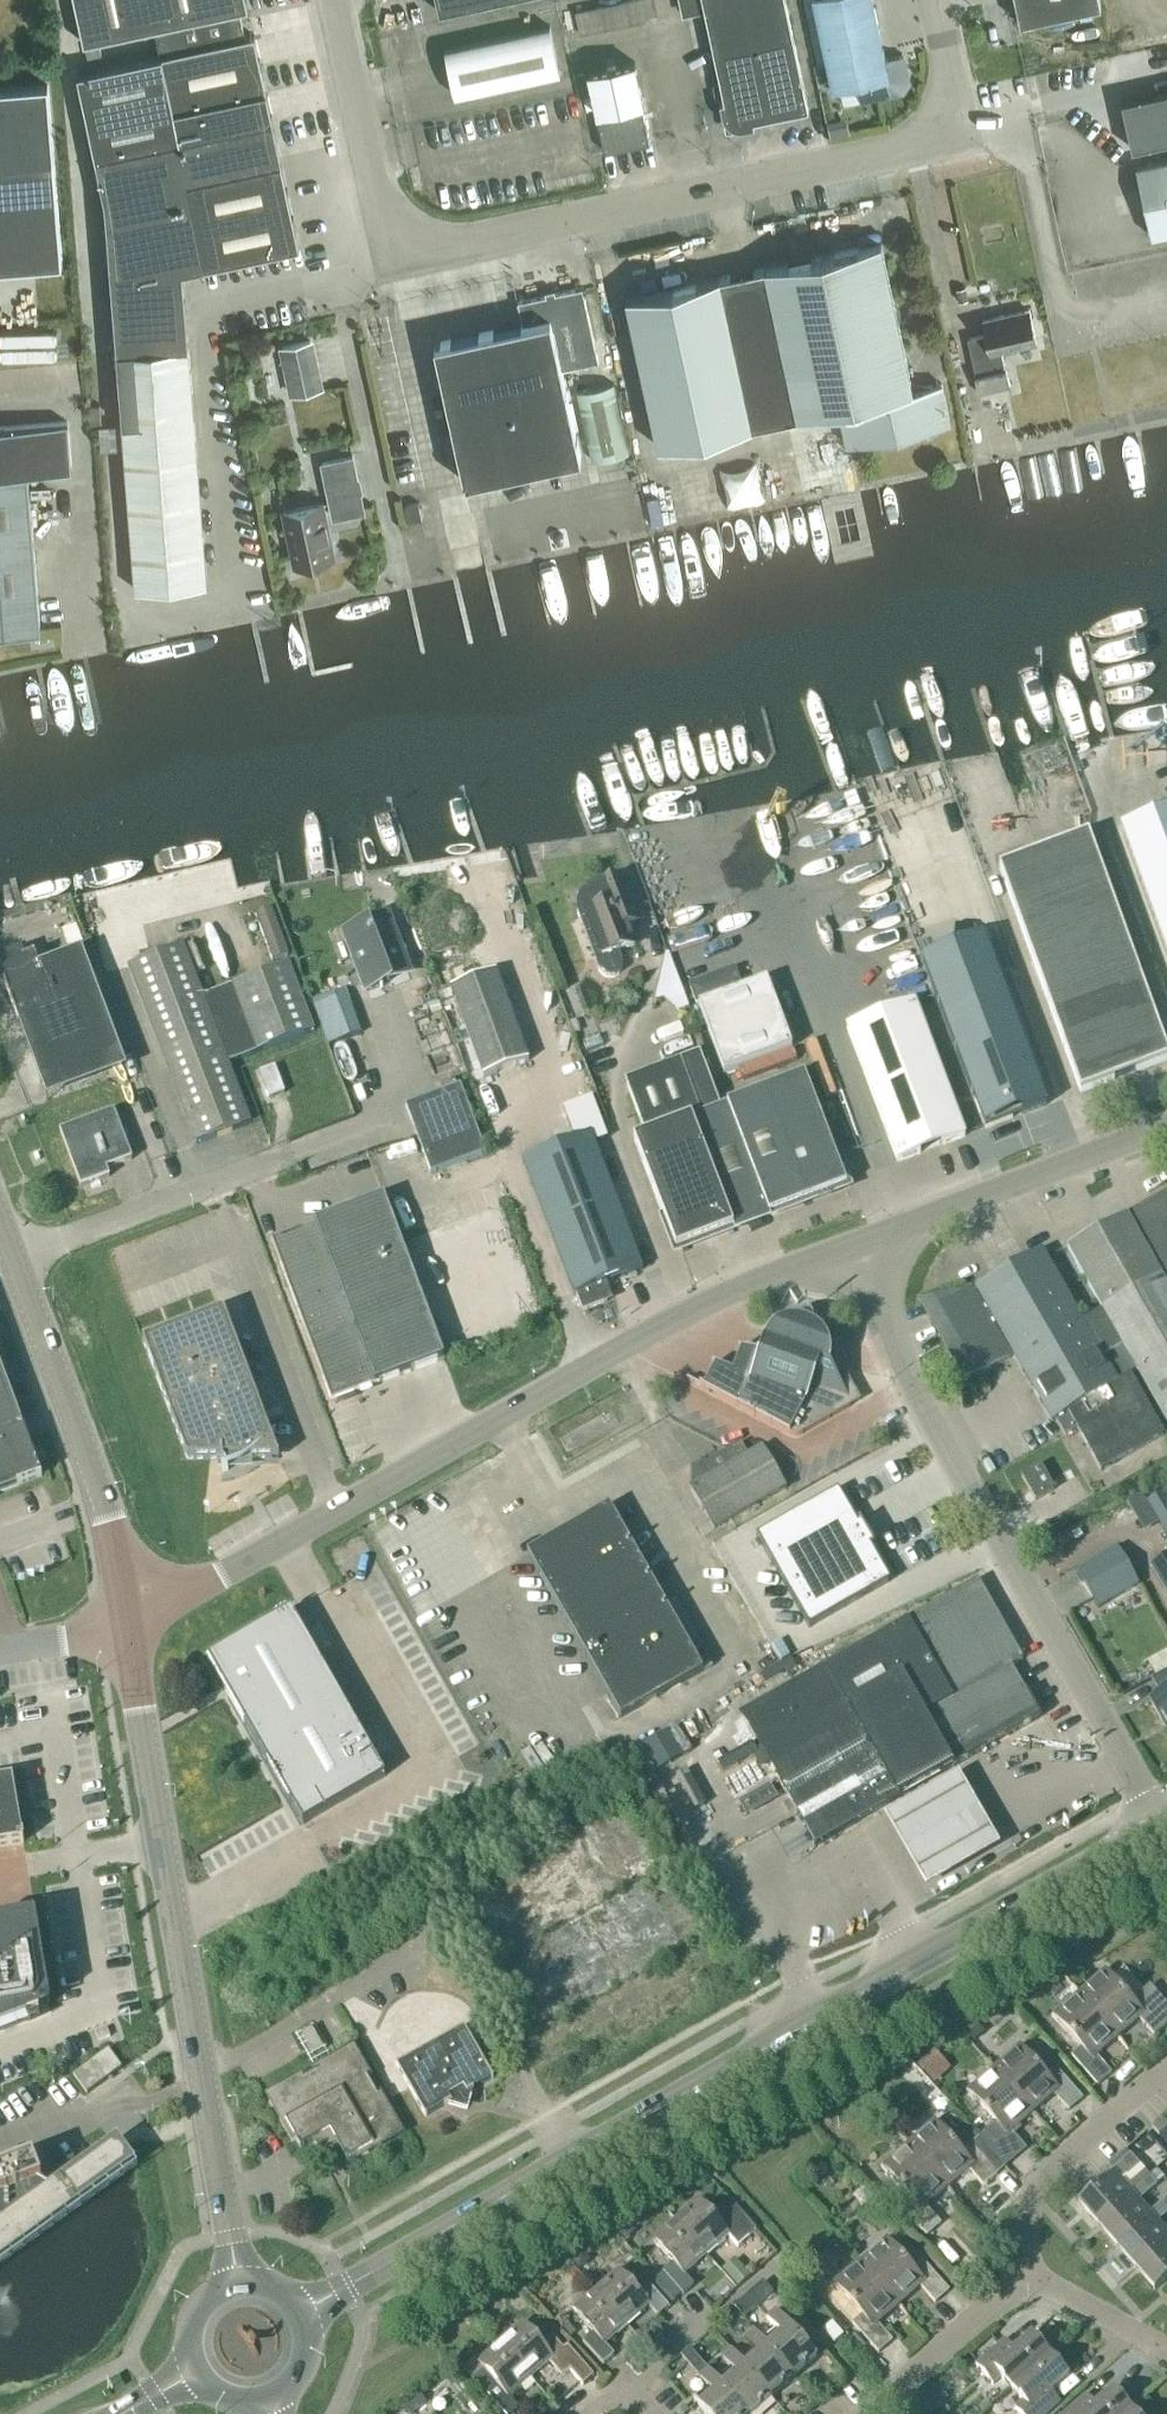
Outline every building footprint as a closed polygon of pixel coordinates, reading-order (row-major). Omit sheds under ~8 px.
[(84,42),(154,27),(161,56),(246,37),(240,9),(249,7),(247,0),(75,0),(84,42)] [(493,0),(437,0),(439,12),(493,0)] [(744,127),(755,125),(768,117),(809,109),(785,0),(703,0),(725,101),(720,102),(723,114),(724,118),(726,121),(735,127),(740,128),(744,127)] [(833,88),(857,82),(860,100),(903,91),(910,82),(904,55),(886,59),(873,0),(814,0),(833,88)] [(1101,4),(1100,0),(1016,0),(1020,22),(1101,4)] [(455,95),(560,72),(550,26),(445,49),(455,95)] [(246,37),(161,56),(78,74),(97,158),(180,140),(180,141),(273,120),(267,92),(255,35),(246,37)] [(617,113),(616,108),(644,103),(635,61),(589,71),(598,112),(611,110),(612,114),(598,117),(605,151),(650,142),(643,108),(617,113)] [(63,265),(48,86),(0,90),(0,270),(63,265)] [(1166,140),(1166,90),(1122,100),(1132,148),(1166,140)] [(117,352),(189,347),(183,271),(300,246),(273,120),(180,141),(180,140),(97,158),(106,202),(117,352)] [(1166,232),(1166,159),(1136,165),(1151,236),(1166,232)] [(913,389),(881,242),(626,297),(658,447),(839,407),(847,445),(951,422),(943,383),(913,389)] [(465,482),(581,457),(562,369),(599,361),(583,287),(518,301),(523,324),(435,343),(465,482)] [(1006,368),(1001,350),(1037,342),(1029,309),(983,320),(986,333),(968,337),(976,375),(975,375),(979,392),(1011,385),(1007,368),(1006,368)] [(293,393),(321,387),(310,341),(283,347),(293,393)] [(136,589),(207,584),(189,347),(117,352),(136,589)] [(614,383),(577,391),(592,460),(629,452),(614,383)] [(100,405),(89,406),(91,424),(101,424),(100,405)] [(28,478),(72,474),(69,426),(0,432),(0,634),(41,630),(28,478)] [(331,511),(363,503),(354,455),(322,463),(331,511)] [(740,507),(791,501),(786,462),(736,468),(740,507)] [(419,502),(404,505),(408,522),(423,518),(419,502)] [(295,565),(334,557),(323,503),(283,511),(295,565)] [(1120,828),(1166,956),(1166,811),(1120,828)] [(1166,1061),(1166,1053),(1088,835),(999,868),(1080,1094),(1166,1061)] [(611,978),(614,977),(618,975),(620,972),(622,969),(622,965),(618,953),(637,946),(630,927),(642,923),(625,875),(597,885),(592,887),(588,890),(584,894),(582,899),(580,904),(579,910),(591,942),(588,943),(598,971),(600,974),(603,976),(607,977),(611,978)] [(276,907),(259,911),(272,959),(289,955),(276,907)] [(366,926),(366,927),(360,930),(359,928),(357,929),(359,934),(346,939),(366,993),(380,988),(380,989),(382,988),(379,981),(386,978),(387,981),(389,980),(388,979),(407,972),(387,919),(368,926),(368,925),(366,926)] [(921,962),(972,1097),(985,1129),(1012,1119),(1008,1109),(1018,1105),(1022,1115),(1046,1106),(983,938),(921,962)] [(202,998),(183,947),(129,967),(196,1145),(250,1125),(228,1065),(313,1033),(288,966),(202,998)] [(0,970),(0,977),(40,1084),(120,1054),(82,951),(39,967),(35,957),(0,970)] [(662,965),(654,1002),(662,999),(678,1012),(689,1008),(672,962),(662,965)] [(734,971),(691,988),(697,1004),(740,988),(734,971)] [(482,1078),(528,1061),(495,972),(449,988),(482,1078)] [(724,1075),(792,1049),(766,981),(698,1007),(724,1075)] [(348,987),(316,998),(331,1043),(363,1032),(348,987)] [(438,1002),(428,1006),(432,1016),(441,1012),(438,1002)] [(897,1162),(965,1137),(914,1003),(847,1028),(897,1162)] [(819,1038),(805,1042),(812,1067),(826,1063),(819,1038)] [(673,1069),(627,1086),(645,1136),(633,1141),(666,1227),(675,1251),(681,1249),(733,1229),(730,1221),(766,1207),(769,1216),(847,1187),(836,1159),(805,1076),(725,1106),(719,1108),(700,1054),(681,1061),(671,1065),(673,1069)] [(270,1100),(284,1094),(275,1068),(260,1073),(270,1100)] [(431,1175),(486,1155),(461,1087),(406,1107),(431,1175)] [(591,1132),(595,1144),(607,1139),(591,1098),(563,1109),(574,1138),(591,1132)] [(81,1188),(110,1177),(107,1169),(132,1160),(114,1112),(60,1132),(81,1188)] [(610,1295),(606,1284),(641,1270),(590,1137),(524,1162),(575,1296),(576,1295),(582,1313),(607,1304),(610,1295)] [(982,1304),(1051,1423),(1056,1420),(1065,1436),(1077,1429),(1101,1472),(1163,1437),(1130,1378),(1137,1374),(1166,1427),(1166,1291),(1161,1280),(1166,1276),(1166,1193),(1126,1216),(1126,1215),(1067,1249),(1102,1312),(1082,1323),(1042,1253),(975,1291),(982,1304)] [(384,1198),(271,1240),(331,1402),(445,1360),(410,1268),(405,1253),(384,1198)] [(445,1238),(405,1253),(410,1268),(450,1253),(445,1238)] [(982,1304),(975,1291),(974,1289),(941,1298),(942,1299),(936,1303),(932,1311),(965,1367),(977,1360),(984,1371),(983,1372),(984,1373),(1010,1358),(980,1306),(982,1304)] [(225,1467),(244,1460),(279,1460),(224,1311),(143,1342),(187,1461),(222,1460),(225,1467)] [(818,1332),(808,1326),(797,1324),(785,1326),(775,1331),(770,1357),(738,1351),(730,1373),(712,1366),(701,1388),(687,1380),(686,1382),(790,1436),(796,1437),(802,1436),(860,1402),(844,1373),(842,1371),(840,1370),(821,1367),(825,1340),(818,1332)] [(41,1477),(0,1368),(0,1492),(16,1486),(41,1477)] [(747,1457),(740,1445),(705,1464),(704,1463),(698,1466),(699,1469),(696,1471),(696,1486),(690,1490),(713,1531),(786,1490),(762,1449),(747,1457)] [(1035,1502),(1053,1492),(1039,1467),(1021,1478),(1035,1502)] [(838,1491),(756,1538),(809,1630),(890,1583),(875,1557),(870,1548),(873,1547),(860,1524),(857,1526),(838,1491)] [(1163,1492),(1148,1501),(1166,1535),(1166,1498),(1163,1492)] [(1142,1494),(1127,1503),(1136,1518),(1151,1508),(1142,1494)] [(620,1719),(703,1672),(609,1508),(527,1555),(620,1719)] [(1098,1609),(1138,1586),(1116,1549),(1076,1572),(1098,1609)] [(815,1847),(1038,1722),(1008,1669),(1022,1660),(978,1582),(741,1715),(815,1847)] [(385,1778),(291,1613),(208,1660),(302,1825),(385,1778)] [(1151,1680),(1160,1695),(1150,1701),(1166,1731),(1166,1671),(1151,1680)] [(668,1732),(642,1746),(653,1765),(657,1772),(683,1757),(679,1750),(668,1732)] [(959,1774),(883,1815),(928,1894),(1003,1852),(959,1774)] [(23,1844),(13,1780),(0,1783),(0,1848),(23,1844)] [(39,2015),(37,2008),(50,2004),(36,1919),(0,1925),(0,2030),(39,2015)] [(1117,2038),(1138,2019),(1154,2037),(1166,2025),(1166,2008),(1149,1988),(1131,2004),(1105,1973),(1079,1995),(1117,2038)] [(1095,2057),(1117,2038),(1079,1995),(1054,2018),(1081,2048),(1071,2057),(1097,2087),(1111,2074),(1095,2057)] [(467,2110),(468,2104),(464,2103),(467,2094),(493,2079),(464,2028),(396,2066),(425,2118),(448,2105),(467,2110)] [(312,2029),(301,2035),(313,2055),(323,2049),(312,2029)] [(994,2071),(1032,2113),(1053,2094),(1069,2112),(1082,2100),(1056,2070),(1047,2079),(1019,2048),(994,2071)] [(933,2050),(917,2066),(923,2073),(940,2057),(933,2050)] [(73,2077),(87,2096),(122,2069),(108,2051),(73,2077)] [(346,2163),(398,2133),(352,2052),(271,2098),(300,2150),(320,2139),(325,2148),(335,2143),(346,2163)] [(1010,2132),(1032,2113),(994,2071),(969,2093),(996,2124),(978,2139),(1004,2168),(1026,2150),(1010,2132)] [(1163,2119),(1150,2131),(1166,2151),(1166,2123),(1163,2119)] [(1004,2168),(978,2139),(961,2154),(934,2123),(909,2146),(946,2189),(968,2170),(983,2187),(1004,2168)] [(132,2160),(123,2147),(117,2140),(48,2190),(40,2185),(42,2185),(33,2161),(0,2174),(0,2256),(132,2160)] [(925,2207),(946,2189),(909,2146),(883,2168),(910,2199),(901,2207),(927,2237),(941,2225),(925,2207)] [(1078,2204),(1097,2226),(1133,2195),(1130,2193),(1120,2180),(1138,2164),(1130,2155),(1111,2172),(1112,2174),(1078,2204)] [(1156,2171),(1149,2177),(1156,2186),(1163,2180),(1156,2171)] [(1151,2217),(1149,2214),(1138,2202),(1156,2186),(1149,2177),(1130,2193),(1133,2195),(1097,2226),(1116,2248),(1151,2217)] [(1157,2223),(1166,2214),(1166,2199),(1149,2214),(1151,2217),(1116,2248),(1135,2269),(1166,2241),(1166,2235),(1157,2223)] [(676,2223),(707,2257),(729,2238),(738,2248),(756,2231),(736,2208),(718,2224),(699,2203),(676,2223)] [(685,2277),(707,2257),(676,2223),(653,2243),(673,2264),(663,2273),(681,2294),(683,2296),(694,2286),(685,2277)] [(860,2263),(898,2305),(919,2287),(935,2304),(949,2292),(923,2262),(913,2271),(886,2241),(860,2263)] [(1135,2269),(1154,2291),(1166,2280),(1166,2241),(1135,2269)] [(877,2324),(898,2305),(860,2263),(835,2285),(862,2316),(852,2325),(878,2354),(892,2342),(877,2324)] [(731,2264),(723,2271),(738,2288),(746,2280),(731,2264)] [(669,2308),(666,2305),(651,2288),(648,2285),(639,2294),(619,2273),(597,2293),(627,2327),(649,2308),(658,2318),(669,2308)] [(663,2273),(655,2280),(657,2282),(672,2299),(674,2301),(681,2294),(663,2273)] [(657,2282),(651,2288),(666,2305),(672,2299),(657,2282)] [(744,2320),(773,2294),(763,2283),(734,2308),(744,2320)] [(605,2347),(627,2327),(597,2293),(574,2313),(593,2335),(583,2343),(603,2366),(614,2356),(605,2347)] [(766,2319),(776,2331),(763,2342),(763,2343),(794,2379),(817,2359),(775,2311),(766,2319)] [(834,2344),(843,2336),(832,2324),(823,2331),(834,2344)] [(524,2325),(501,2345),(531,2380),(553,2361),(562,2371),(565,2368),(582,2387),(594,2377),(567,2347),(564,2350),(552,2337),(542,2346),(524,2325)] [(743,2339),(753,2351),(741,2362),(740,2362),(772,2398),(794,2379),(763,2343),(763,2342),(753,2330),(743,2339)] [(1012,2390),(1050,2356),(1031,2335),(1013,2351),(1004,2341),(975,2366),(993,2386),(1001,2378),(1012,2390)] [(471,2380),(485,2396),(487,2395),(503,2413),(513,2413),(518,2409),(509,2399),(531,2380),(501,2345),(478,2366),(482,2370),(471,2380)] [(699,2378),(707,2370),(689,2349),(680,2357),(699,2378)] [(741,2362),(730,2350),(721,2358),(731,2370),(718,2381),(718,2382),(746,2413),(753,2413),(772,2398),(740,2362),(741,2362)] [(1012,2390),(1022,2402),(1014,2409),(1018,2413),(1048,2413),(1060,2403),(1051,2393),(1069,2377),(1050,2356),(1012,2390)] [(718,2381),(708,2369),(707,2370),(699,2378),(698,2378),(708,2389),(694,2401),(705,2413),(746,2413),(718,2382),(718,2381)] [(930,2413),(946,2400),(937,2388),(921,2401),(930,2413)] [(1131,2411),(1112,2390),(1094,2406),(1085,2395),(1064,2413),(1128,2413),(1131,2411)] [(427,2405),(420,2397),(405,2410),(408,2413),(415,2413),(427,2405)]
